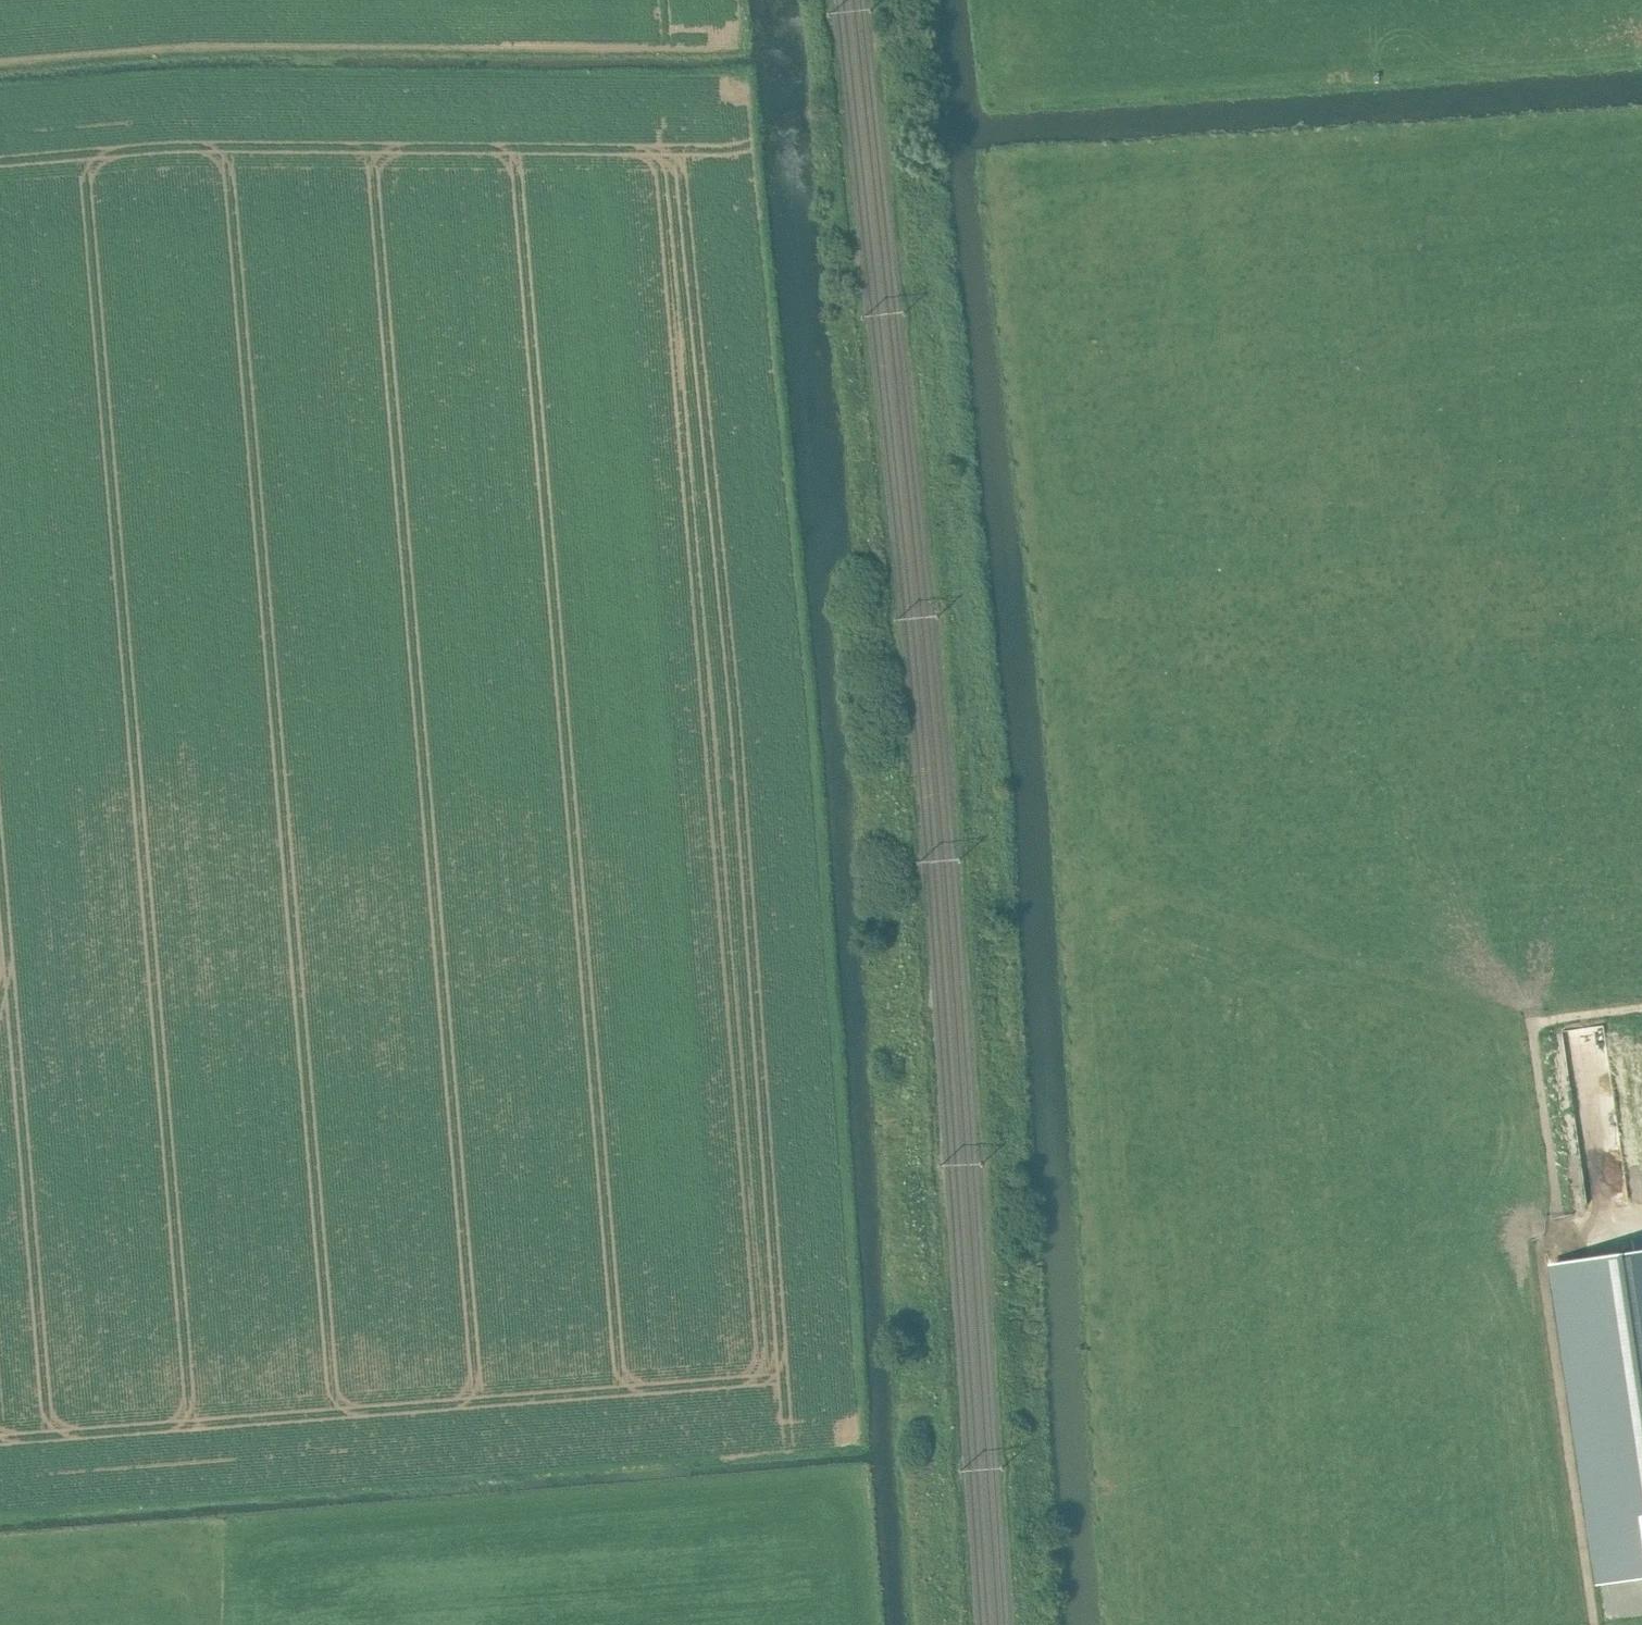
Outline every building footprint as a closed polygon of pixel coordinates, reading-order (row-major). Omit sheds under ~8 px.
[(1564,1031),(1588,1221),(1621,1217),(1597,1027),(1564,1031)] [(1641,1576),(1641,1240),(1633,1241),(1635,1253),(1553,1265),(1599,1582),(1641,1576)]
